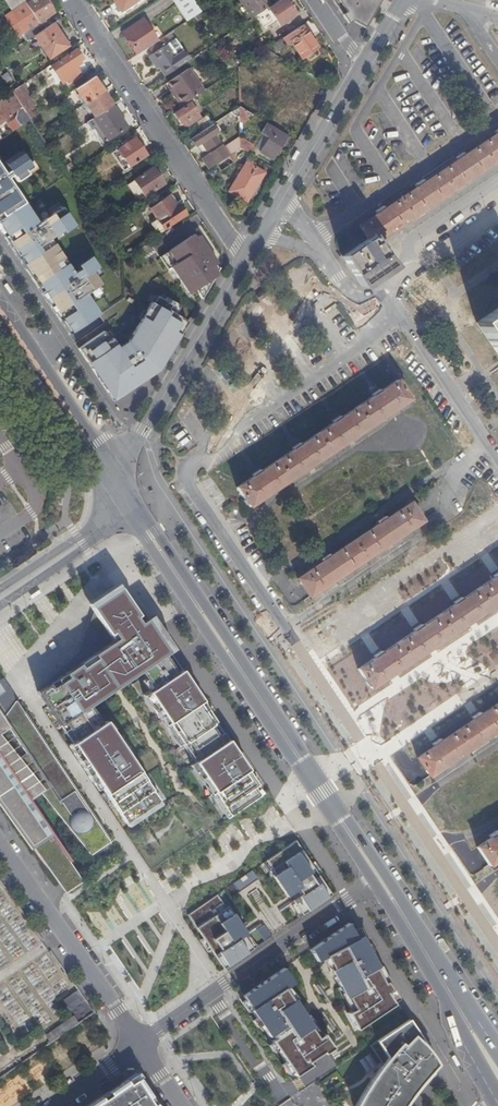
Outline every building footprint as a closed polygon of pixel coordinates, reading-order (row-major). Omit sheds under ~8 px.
[(4,0),(11,10),(27,0),(5,0),(4,0)] [(26,4),(38,22),(52,12),(44,0),(32,0),(26,4)] [(121,11),(137,0),(114,0),(121,11)] [(193,0),(172,0),(187,22),(201,13),(193,0)] [(251,19),(270,6),(266,0),(239,0),(251,19)] [(268,8),(271,13),(269,15),(272,20),(274,18),(279,26),(295,14),(285,0),(281,0),(268,8)] [(382,0),(331,0),(348,24),(352,22),(364,29),(382,0)] [(123,34),(137,55),(148,48),(157,42),(142,21),(123,34)] [(39,32),(34,35),(49,57),(67,45),(53,23),(39,32)] [(24,34),(28,40),(34,35),(39,32),(35,26),(24,34)] [(302,26),(283,39),(287,46),(290,43),(301,59),(318,48),(306,31),(305,31),(302,26)] [(148,48),(152,55),(164,46),(160,40),(157,42),(148,48)] [(166,45),(164,46),(152,55),(151,56),(165,77),(189,60),(183,52),(174,57),(166,45)] [(76,50),(51,67),(62,83),(78,72),(76,68),(80,65),(78,62),(82,59),(76,50)] [(270,74),(281,75),(281,66),(270,66),(270,74)] [(181,107),(203,92),(188,69),(168,83),(175,94),(174,95),(181,107)] [(263,83),(238,69),(239,87),(239,107),(246,111),(263,83)] [(7,73),(1,76),(3,79),(6,84),(12,80),(7,73)] [(75,89),(85,104),(103,92),(93,78),(75,89)] [(301,81),(291,98),(306,107),(316,90),(301,81)] [(34,107),(20,86),(11,91),(30,120),(34,117),(29,110),(34,107)] [(11,115),(8,111),(11,110),(7,105),(5,106),(1,101),(8,96),(18,111),(15,119),(20,126),(26,122),(30,120),(11,91),(0,99),(0,122),(11,115)] [(103,92),(85,104),(94,117),(112,105),(103,92)] [(275,128),(290,137),(303,115),(282,102),(271,122),(276,126),(275,128)] [(174,114),(179,123),(183,121),(186,126),(198,117),(189,104),(174,114)] [(126,127),(112,105),(94,117),(86,122),(91,130),(94,128),(104,143),(126,127)] [(239,118),(239,107),(231,113),(232,115),(237,118),(239,118)] [(246,111),(239,107),(239,118),(246,121),(250,114),(246,111)] [(191,127),(196,136),(212,125),(207,117),(191,127)] [(275,128),(267,124),(261,133),(269,138),(260,152),(272,160),(282,143),(285,145),(290,137),(275,128)] [(212,125),(196,136),(190,140),(196,147),(200,145),(204,142),(209,149),(219,143),(214,135),(218,133),(212,125)] [(376,241),(385,236),(387,233),(398,225),(401,225),(425,209),(425,207),(438,199),(440,198),(465,182),(466,180),(478,172),(481,172),(497,160),(497,126),(493,129),(497,134),(465,155),(462,150),(454,155),(457,160),(425,182),(422,178),(414,183),(417,187),(385,208),(382,204),(374,209),(377,214),(360,226),(369,238),(373,236),(376,241)] [(134,139),(117,150),(129,168),(145,156),(134,139)] [(240,140),(240,150),(246,153),(251,156),(255,149),(240,140)] [(204,142),(200,145),(205,152),(209,149),(204,142)] [(209,156),(215,165),(228,157),(222,147),(209,156)] [(25,204),(27,203),(14,184),(37,169),(24,150),(1,164),(0,162),(0,220),(25,204)] [(234,153),(233,154),(236,160),(246,153),(240,150),(234,153)] [(228,157),(215,165),(220,172),(233,164),(232,162),(236,160),(233,154),(228,157)] [(202,160),(208,170),(215,165),(209,156),(202,160)] [(254,164),(247,160),(228,192),(246,203),(263,174),(253,167),(254,164)] [(153,168),(134,181),(144,197),(163,184),(153,168)] [(144,197),(134,181),(127,186),(137,201),(144,197)] [(168,196),(151,207),(165,228),(185,216),(179,206),(176,208),(168,196)] [(0,220),(0,232),(51,309),(95,279),(101,275),(90,258),(78,266),(81,270),(73,275),(50,241),(55,237),(53,235),(61,230),(64,234),(75,227),(59,204),(49,211),(52,216),(39,225),(25,204),(0,220)] [(96,205),(91,208),(106,230),(111,226),(96,205)] [(110,228),(104,232),(110,241),(115,237),(110,228)] [(195,231),(162,253),(169,265),(172,263),(192,295),(199,291),(203,295),(220,268),(216,262),(219,260),(200,232),(197,235),(195,231)] [(373,236),(369,238),(343,256),(362,285),(391,265),(379,246),(376,241),(373,236)] [(95,279),(51,309),(69,336),(99,315),(85,295),(100,286),(95,279)] [(165,298),(155,292),(125,343),(116,349),(104,332),(78,349),(113,401),(162,364),(189,319),(177,312),(182,303),(167,294),(165,298)] [(473,322),(497,359),(497,306),(473,322)] [(251,505),(398,406),(408,398),(397,381),(381,391),(378,388),(370,393),(373,397),(343,417),(340,414),(331,420),(333,423),(302,445),(299,441),(290,447),(293,451),(279,461),(262,472),(259,468),(250,474),(253,478),(238,488),(250,505),(251,505)] [(304,589),(309,596),(357,564),(422,521),(411,503),(386,519),(384,516),(376,520),(379,524),(330,557),(327,554),(320,558),(323,562),(298,579),(304,589)] [(374,658),(358,668),(370,686),(388,675),(468,621),(497,601),(497,575),(493,578),(462,599),(453,605),(422,626),(413,631),(382,652),(374,658)] [(230,820),(264,798),(151,630),(146,622),(124,595),(122,596),(116,588),(87,608),(93,615),(79,656),(37,695),(127,828),(161,806),(106,725),(103,727),(91,709),(139,677),(151,695),(147,698),(229,819),(230,820)] [(453,605),(462,599),(459,595),(450,601),(453,605)] [(413,631),(422,626),(419,621),(410,627),(413,631)] [(374,658),(382,652),(379,648),(371,653),(374,658)] [(0,683),(0,688),(3,693),(0,695),(0,705),(7,715),(16,704),(17,702),(3,681),(0,683)] [(430,775),(453,759),(497,730),(497,703),(481,715),(477,710),(470,715),(474,720),(441,741),(438,737),(431,741),(434,746),(418,757),(423,764),(430,775)] [(59,887),(60,885),(61,884),(62,882),(62,878),(62,877),(62,875),(61,873),(59,870),(57,866),(54,862),(51,858),(48,853),(57,846),(58,845),(26,797),(36,790),(90,858),(110,845),(18,707),(16,704),(7,715),(0,705),(0,805),(59,887)] [(496,829),(488,834),(491,838),(478,847),(485,857),(490,864),(497,860),(496,858),(497,857),(497,832),(496,829)] [(332,898),(295,843),(263,864),(286,900),(293,895),(296,900),(290,905),(299,919),(332,898)] [(83,885),(57,846),(48,853),(51,858),(54,862),(57,866),(59,870),(61,873),(62,875),(62,877),(62,878),(62,882),(61,884),(60,885),(59,887),(65,896),(83,885)] [(231,881),(236,890),(257,879),(252,870),(231,881)] [(210,952),(223,972),(255,951),(227,909),(224,911),(216,898),(187,918),(203,942),(199,944),(206,954),(210,952)] [(358,1030),(399,1002),(353,922),(310,952),(317,964),(348,1014),(358,1030)] [(240,1000),(292,1079),(329,1055),(327,1052),(331,1050),(321,1034),(317,1037),(286,990),(292,986),(282,972),(240,1000)] [(67,1009),(83,1003),(78,991),(62,997),(67,1009)] [(73,1018),(56,1030),(61,1036),(78,1025),(73,1018)] [(409,1021),(370,1047),(381,1063),(384,1061),(386,1064),(383,1066),(381,1068),(362,1094),(355,1105),(405,1105),(412,1096),(420,1086),(431,1074),(429,1073),(430,1072),(436,1065),(433,1060),(425,1049),(428,1048),(409,1021)] [(61,1036),(56,1030),(46,1037),(51,1044),(61,1036)] [(135,1078),(138,1076),(135,1072),(126,1079),(128,1083),(135,1078)] [(155,1101),(151,1103),(147,1097),(150,1095),(139,1078),(138,1076),(135,1078),(128,1083),(126,1079),(114,1087),(108,1091),(110,1094),(102,1099),(100,1096),(86,1105),(158,1105),(155,1101)] [(110,1094),(108,1091),(100,1096),(102,1099),(110,1094)]
